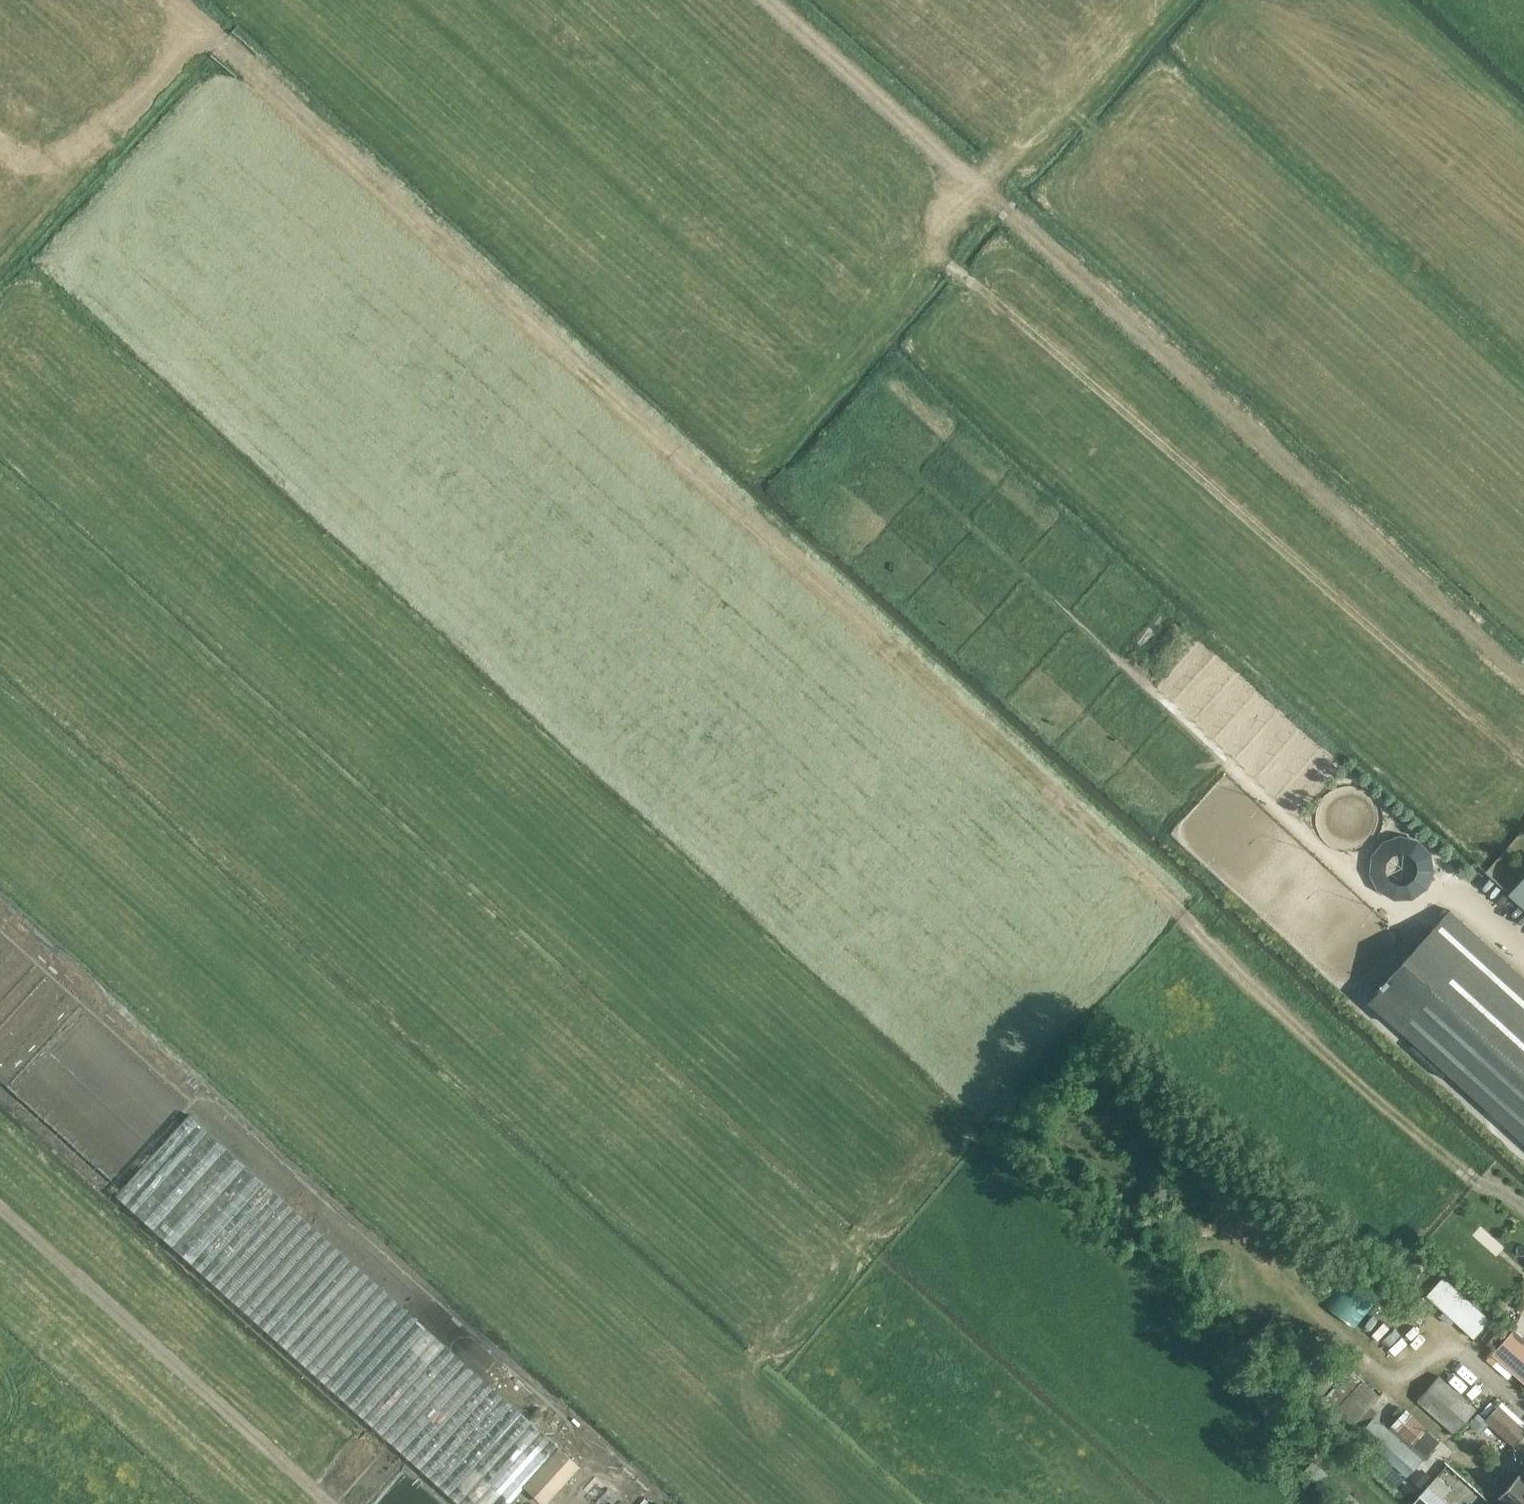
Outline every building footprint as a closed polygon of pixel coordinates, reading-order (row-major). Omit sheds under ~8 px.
[(1276,790),(1320,742),(1241,670),(1197,717),(1276,790)] [(1509,890),(1523,904),(1523,873),(1509,890)] [(1451,910),(1369,1000),(1523,1140),(1523,976),(1451,910)] [(526,1484),(545,1502),(578,1465),(559,1448),(560,1446),(445,1344),(189,1113),(117,1193),(462,1503),(508,1503),(526,1484)] [(1162,1135),(1171,1126),(1160,1115),(1151,1124),(1162,1135)] [(1475,1333),(1490,1317),(1453,1283),(1439,1300),(1475,1333)] [(1514,1330),(1492,1354),(1523,1383),(1523,1339),(1514,1330)] [(1354,1426),(1408,1477),(1442,1440),(1411,1411),(1407,1416),(1400,1410),(1392,1419),(1399,1425),(1394,1430),(1377,1414),(1377,1413),(1371,1408),(1382,1395),(1363,1377),(1362,1379),(1358,1375),(1359,1374),(1352,1368),(1319,1404),(1348,1431),(1354,1426)] [(1477,1412),(1439,1377),(1418,1401),(1456,1435),(1477,1412)] [(1500,1404),(1487,1420),(1516,1446),(1523,1437),(1523,1427),(1500,1404)] [(1341,1503),(1362,1503),(1363,1503),(1314,1461),(1304,1472),(1341,1503)] [(1430,1484),(1412,1503),(1447,1503),(1450,1501),(1445,1497),(1461,1479),(1446,1466),(1430,1484)] [(1501,1495),(1504,1498),(1498,1503),(1523,1503),(1523,1476),(1521,1473),(1501,1495)]
